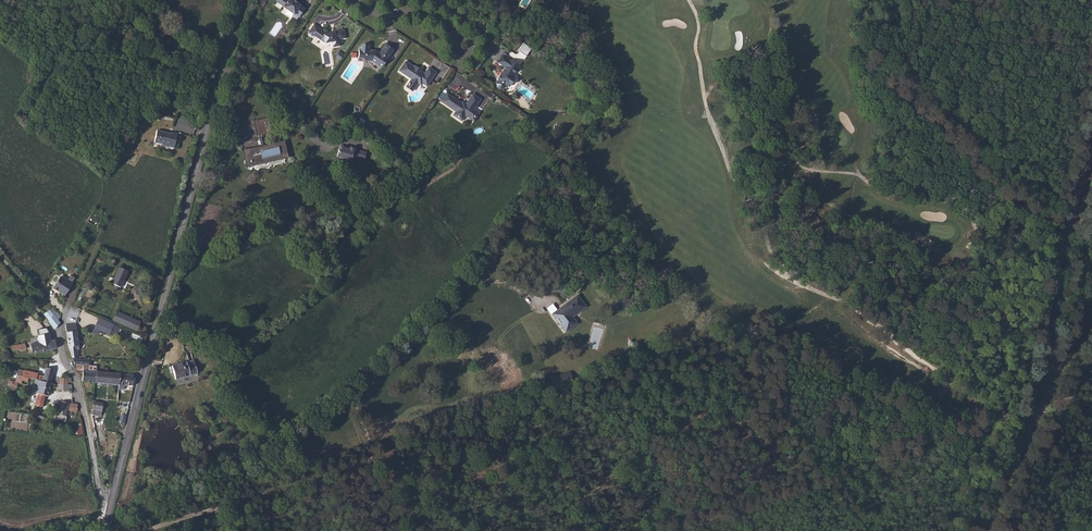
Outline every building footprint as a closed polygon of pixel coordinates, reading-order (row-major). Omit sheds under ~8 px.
[(287,0),(277,0),(276,1),(284,7),(283,7),(294,15),(295,14),(299,17),(305,9),(300,6),(301,5),(293,0),(288,0),(287,0)] [(294,24),(299,17),(295,14),(294,15),(290,21),(294,24)] [(334,33),(330,33),(327,34),(321,30),(321,29),(314,24),(308,33),(314,38),(315,37),(325,43),(331,42),(332,47),(340,46),(339,40),(345,38),(344,29),(335,31),(334,33)] [(377,54),(377,52),(375,51),(368,50),(369,45),(362,44),(360,46),(360,50),(359,50),(358,58),(364,58),(364,60),(372,61),(378,65),(382,67),(387,59),(393,49),(386,45),(380,54),(377,54)] [(324,53),(323,54),(325,65),(331,64),(329,52),(328,53),(328,52),(327,51),(326,51),(325,51),(324,52),(324,53)] [(503,70),(499,75),(500,76),(498,79),(495,83),(496,87),(499,89),(503,89),(506,85),(507,86),(510,82),(512,81),(514,79),(514,77),(513,76),(512,76),(514,73),(518,66),(510,60),(510,61),(502,56),(498,62),(505,68),(504,70),(503,70)] [(404,72),(403,73),(412,79),(408,84),(414,88),(418,83),(421,85),(422,83),(426,86),(436,73),(429,68),(424,74),(421,72),(420,73),(418,71),(419,70),(414,67),(405,62),(400,69),(404,72)] [(465,114),(468,117),(469,114),(474,118),(478,113),(473,110),(480,100),(473,95),(466,105),(465,106),(462,104),(457,101),(458,99),(454,97),(454,98),(449,94),(446,95),(442,101),(456,111),(454,115),(461,120),(465,114)] [(161,107),(160,112),(169,115),(170,111),(166,110),(166,108),(161,107)] [(267,119),(255,122),(258,134),(261,133),(270,132),(267,119)] [(351,128),(349,130),(355,132),(354,136),(356,137),(358,130),(351,128)] [(169,146),(169,147),(174,148),(177,133),(172,132),(172,134),(157,130),(154,142),(162,144),(169,146)] [(250,159),(251,164),(285,157),(286,156),(286,155),(283,142),(264,147),(261,147),(245,151),(247,160),(250,159)] [(349,148),(349,149),(340,147),(337,157),(346,159),(346,160),(347,162),(349,162),(350,161),(351,159),(355,160),(356,158),(358,152),(353,151),(354,149),(349,148)] [(354,149),(353,151),(358,152),(356,158),(364,160),(366,152),(354,149)] [(114,288),(123,292),(130,276),(121,272),(114,288)] [(65,296),(74,284),(62,275),(53,288),(65,296)] [(586,294),(561,312),(574,331),(584,323),(580,316),(593,306),(586,294)] [(45,313),(49,320),(57,315),(53,308),(45,313)] [(146,321),(122,309),(117,319),(142,332),(146,321)] [(60,319),(62,318),(59,313),(57,315),(49,320),(54,328),(60,323),(60,319)] [(99,318),(94,329),(109,336),(114,326),(99,318)] [(65,326),(67,348),(70,355),(72,358),(76,358),(75,347),(77,347),(75,325),(65,326)] [(40,342),(33,341),(33,350),(58,348),(57,339),(53,340),(53,333),(39,334),(40,342)] [(238,360),(229,355),(227,361),(236,365),(238,360)] [(93,358),(76,358),(78,362),(81,361),(81,367),(87,368),(84,379),(97,380),(97,369),(101,370),(101,364),(94,364),(94,362),(93,362),(93,358)] [(200,362),(178,367),(181,381),(203,376),(200,362)] [(24,376),(32,379),(33,375),(40,377),(54,381),(57,367),(49,365),(47,373),(40,371),(40,370),(27,366),(24,376)] [(127,384),(137,385),(137,374),(101,370),(97,369),(97,380),(117,383),(123,384),(123,388),(127,389),(127,384)] [(574,373),(564,376),(566,383),(576,380),(574,373)] [(51,393),(54,381),(40,377),(37,390),(41,391),(38,404),(44,406),(48,392),(51,393)] [(96,409),(105,411),(107,402),(98,399),(96,404),(96,408),(96,409)] [(72,402),(64,400),(61,413),(69,415),(72,402)]
